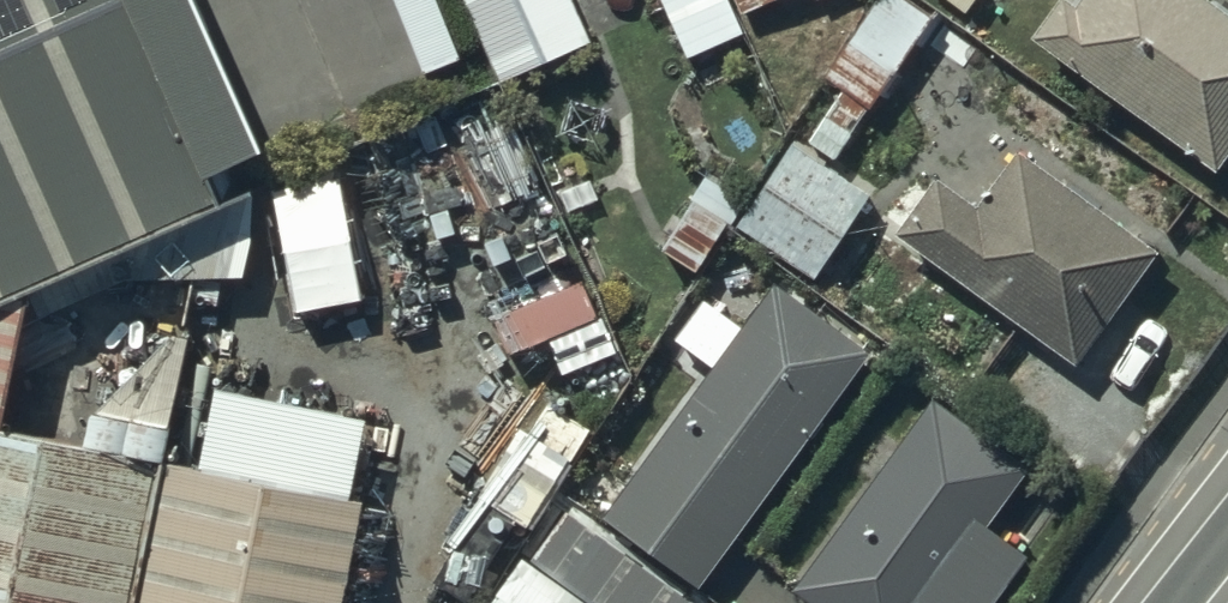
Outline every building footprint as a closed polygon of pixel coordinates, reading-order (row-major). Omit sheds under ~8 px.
[(17,271),(266,161),(192,0),(0,0),(0,278),(17,271)] [(493,59),(499,72),(590,31),(576,0),(466,0),(493,59)] [(686,50),(742,23),(731,0),(662,0),(686,50)] [(822,70),(843,85),(807,138),(835,157),(935,11),(920,0),(871,0),(822,70)] [(1029,24),(1214,159),(1227,140),(1227,3),(1223,0),(1048,0),(1029,24)] [(791,134),(734,219),(812,270),(869,185),(791,134)] [(934,166),(894,222),(1074,358),(1156,242),(1015,142),(976,197),(934,166)] [(337,145),(268,176),(294,302),(361,289),(337,145)] [(17,271),(0,278),(0,364),(17,271)] [(705,356),(600,506),(704,579),(869,342),(772,274),(741,318),(697,288),(668,330),(705,356)] [(1033,539),(989,507),(1025,457),(930,388),(792,578),(825,602),(986,602),(1033,539)] [(357,484),(0,413),(0,602),(329,602),(357,484)] [(559,498),(523,544),(601,602),(696,602),(698,601),(559,498)]
